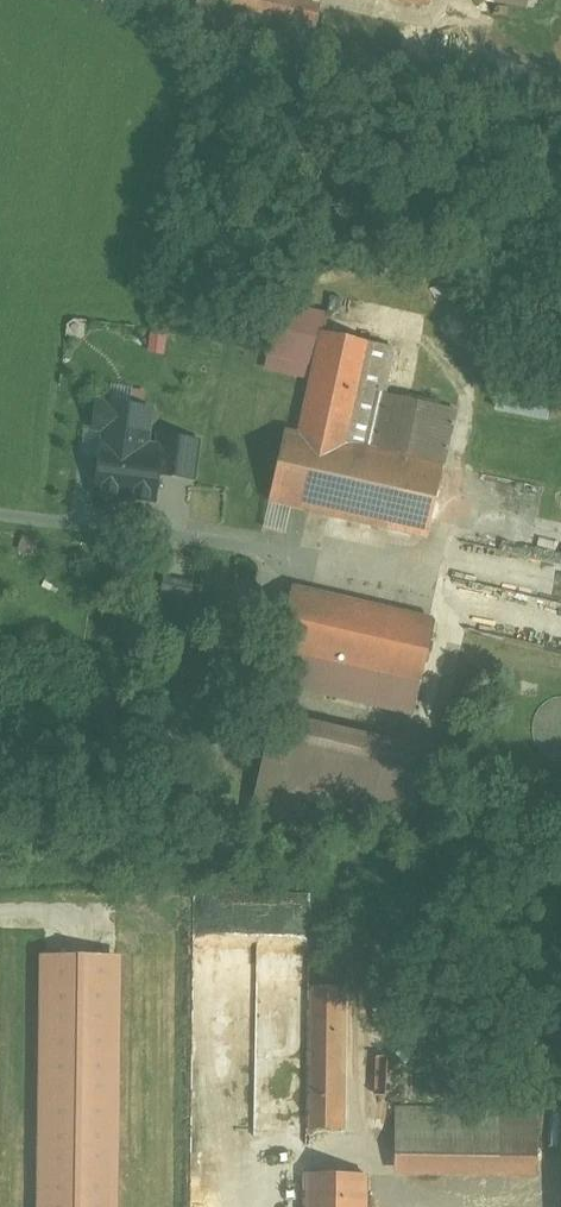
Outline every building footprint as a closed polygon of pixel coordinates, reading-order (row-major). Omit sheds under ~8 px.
[(197,9),(223,15),(226,0),(199,0),(197,9)] [(329,316),(277,304),(267,354),(317,365),(324,332),(325,333),(329,316)] [(325,333),(324,332),(317,365),(301,435),(287,431),(273,492),(271,501),(429,536),(458,410),(385,394),(395,348),(325,333)] [(503,382),(500,414),(555,419),(558,387),(503,382)] [(94,496),(165,504),(168,478),(199,482),(204,439),(171,435),(170,445),(155,444),(160,405),(114,400),(114,401),(105,400),(94,496)] [(287,431),(230,419),(214,488),(237,493),(240,484),(273,492),(287,431)] [(434,621),(295,588),(280,654),(419,686),(434,621)] [(419,686),(280,654),(273,682),(413,714),(419,686)] [(558,703),(550,709),(545,717),(543,726),(545,736),(551,744),(559,749),(560,749),(560,703),(558,703)] [(427,765),(271,729),(256,795),(324,811),(411,831),(412,828),(427,765)] [(324,811),(256,795),(251,815),(320,831),(324,811)] [(43,957),(39,1206),(118,1206),(122,958),(43,957)] [(346,987),(310,986),(308,1129),(344,1130),(345,1057),(346,987)] [(368,987),(346,987),(345,1057),(367,1057),(368,987)] [(539,1114),(397,1109),(396,1153),(539,1158),(539,1114)] [(307,1174),(307,1206),(367,1206),(367,1175),(307,1174)]
